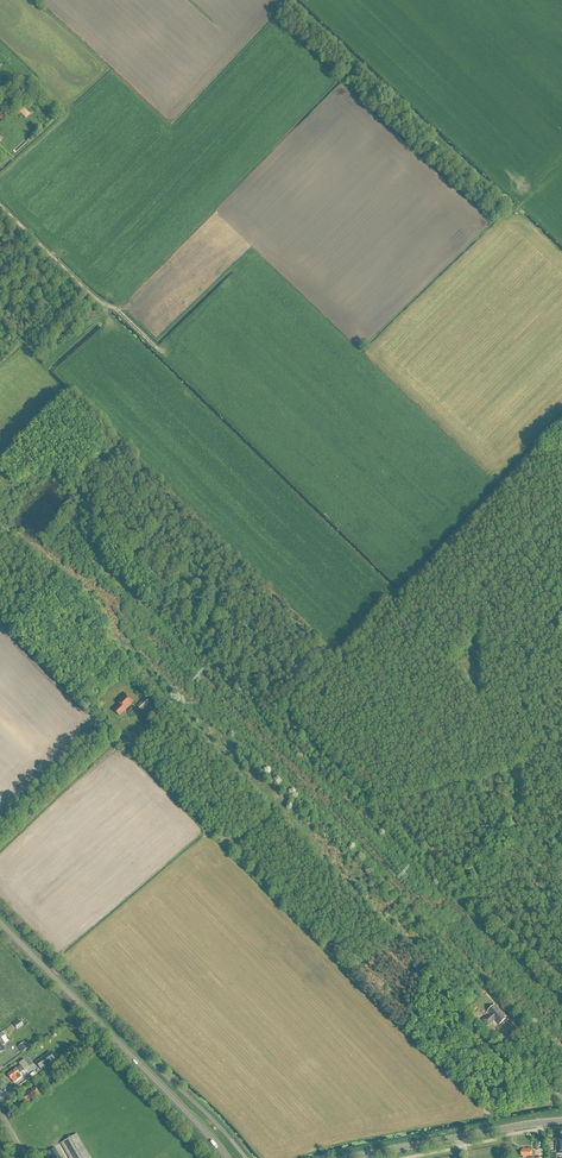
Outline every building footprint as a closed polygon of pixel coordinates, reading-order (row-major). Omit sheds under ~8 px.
[(26,119),(31,114),(24,107),(19,112),(26,119)] [(5,108),(0,113),(0,119),(1,119),(3,117),(5,118),(10,113),(5,108)] [(119,717),(134,702),(126,694),(117,702),(120,705),(113,711),(119,717)] [(136,706),(142,712),(150,703),(145,698),(136,706)] [(155,718),(160,714),(155,709),(150,713),(155,718)] [(500,1010),(495,1004),(487,1012),(490,1015),(487,1017),(487,1016),(482,1020),(488,1027),(493,1023),(492,1022),(495,1020),(499,1025),(506,1019),(505,1017),(506,1016),(502,1012),(502,1013),(500,1011),(500,1010)] [(24,1025),(20,1020),(15,1024),(19,1029),(24,1025)] [(22,1053),(28,1048),(24,1042),(18,1047),(22,1053)] [(41,1068),(48,1063),(44,1059),(37,1064),(41,1068)] [(24,1070),(21,1065),(16,1069),(15,1068),(13,1070),(14,1071),(8,1075),(11,1080),(11,1079),(14,1084),(22,1079),(19,1074),(24,1070)] [(53,1069),(51,1065),(43,1070),(45,1074),(53,1069)] [(32,1100),(40,1094),(35,1087),(21,1096),(25,1102),(31,1098),(32,1100)] [(77,1134),(61,1143),(69,1157),(91,1157),(77,1134)] [(536,1152),(533,1152),(533,1149),(523,1149),(523,1151),(521,1151),(521,1156),(523,1156),(523,1157),(535,1157),(535,1155),(536,1155),(536,1152)]
